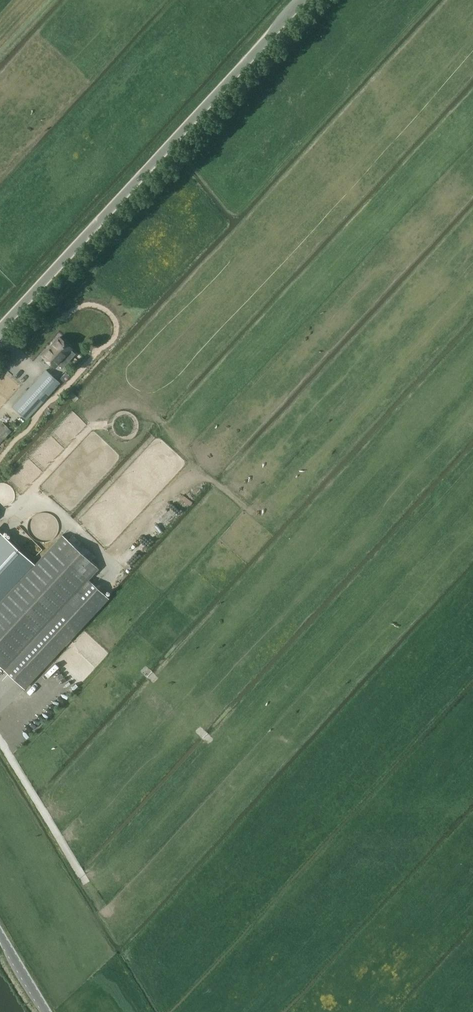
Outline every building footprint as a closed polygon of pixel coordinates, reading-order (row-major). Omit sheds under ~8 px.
[(118,321),(112,328),(118,333),(124,327),(118,321)] [(68,361),(64,357),(72,348),(60,337),(43,355),(55,366),(59,363),(63,367),(68,361)] [(27,418),(60,382),(46,370),(13,406),(27,418)] [(0,425),(0,443),(12,431),(3,422),(0,425)] [(24,575),(35,564),(2,533),(0,535),(0,602),(24,575)] [(0,602),(0,665),(24,687),(107,597),(88,579),(98,568),(62,534),(36,563),(35,564),(24,575),(0,602)]
